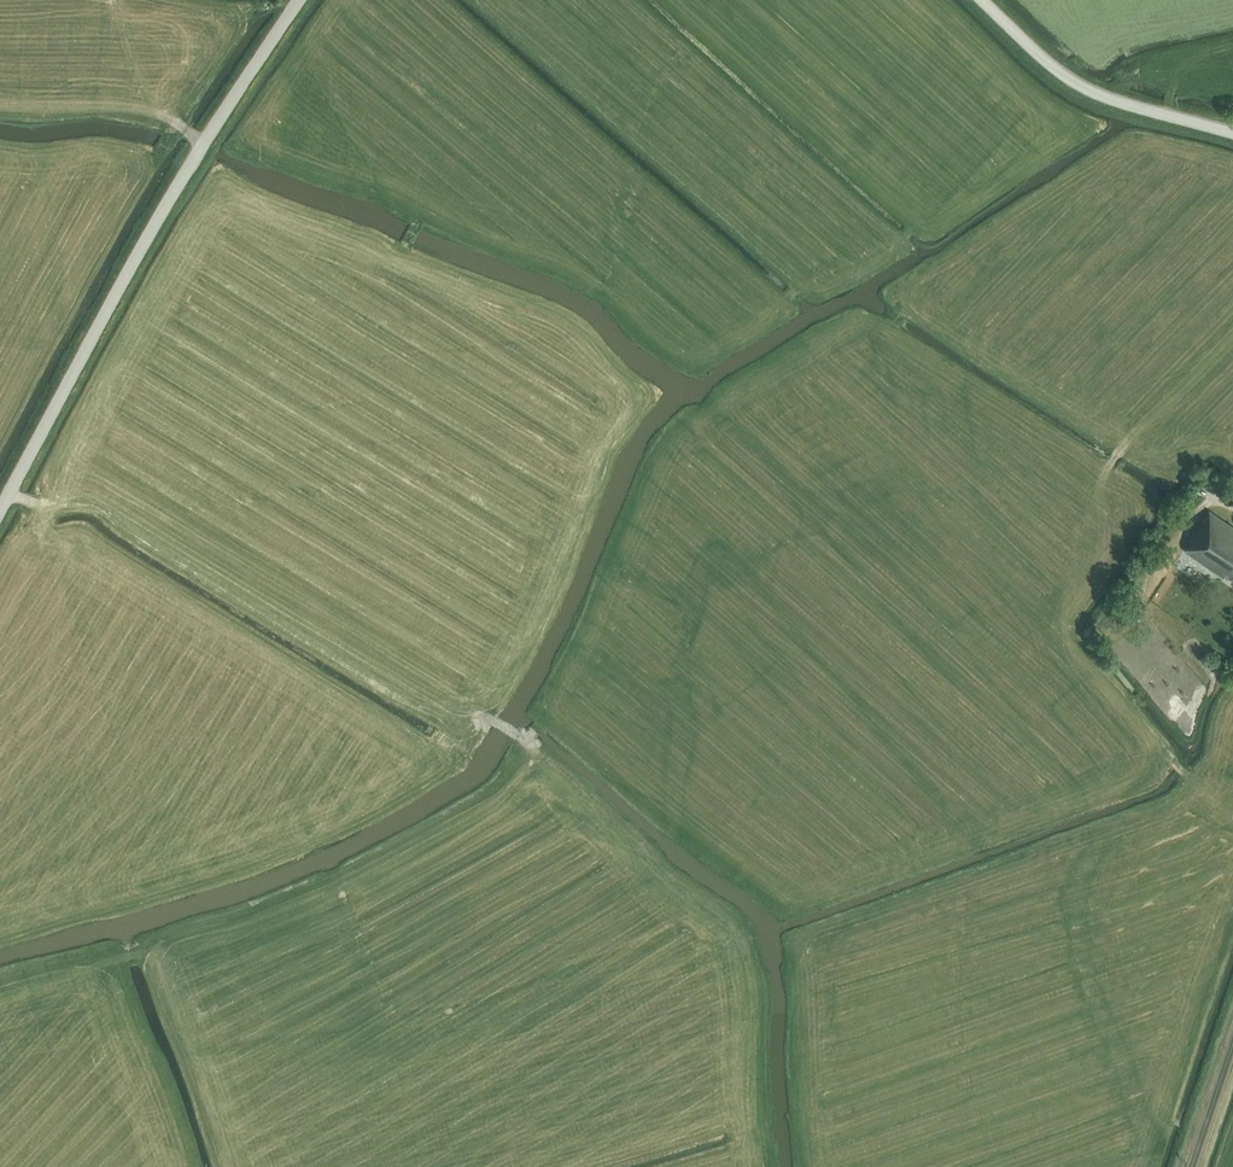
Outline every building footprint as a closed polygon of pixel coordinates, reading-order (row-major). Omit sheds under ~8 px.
[(1209,511),(1189,539),(1191,540),(1184,550),(1219,574),(1221,571),(1232,579),(1232,527),(1209,511)]
